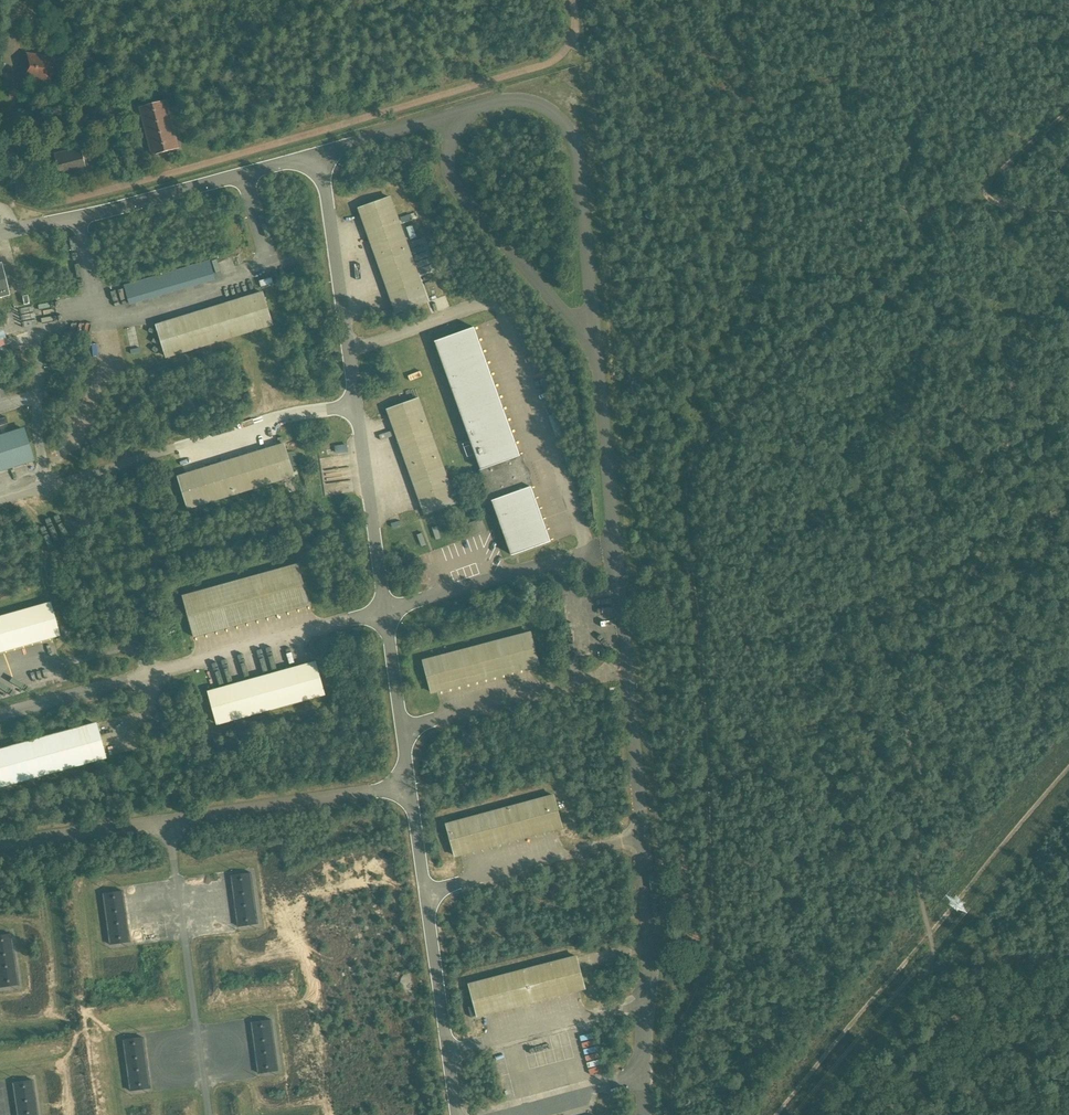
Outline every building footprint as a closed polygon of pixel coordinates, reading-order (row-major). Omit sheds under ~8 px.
[(27,54),(26,61),(23,79),(50,83),(54,58),(27,54)] [(151,156),(159,154),(179,149),(167,101),(139,108),(151,156)] [(54,154),(56,161),(61,180),(88,173),(81,147),(54,154)] [(396,313),(407,309),(427,302),(390,198),(359,209),(396,313)] [(406,227),(411,240),(417,238),(412,225),(406,227)] [(9,296),(1,263),(0,263),(0,298),(9,296)] [(272,278),(259,282),(261,288),(274,284),(272,278)] [(157,326),(166,357),(272,325),(262,293),(157,326)] [(513,555),(551,541),(528,476),(526,477),(523,471),(528,469),(522,455),(520,455),(474,327),(435,341),(490,493),(488,494),(491,502),(493,501),(513,555)] [(425,514),(455,503),(418,399),(387,410),(425,514)] [(32,460),(23,429),(0,436),(0,470),(32,460)] [(473,455),(469,442),(462,444),(467,457),(473,455)] [(284,445),(279,446),(178,477),(188,509),(293,476),(284,445)] [(182,596),(193,638),(309,606),(298,564),(182,596)] [(58,635),(49,604),(0,617),(0,651),(58,635)] [(431,693),(532,667),(538,665),(530,633),(423,661),(431,693)] [(315,663),(308,665),(208,692),(217,724),(324,695),(315,663)] [(104,757),(94,724),(0,750),(0,786),(104,758),(104,757)] [(455,856),(555,829),(562,828),(553,796),(446,825),(455,856)] [(231,876),(236,917),(238,927),(257,925),(250,873),(231,876)] [(128,942),(127,929),(121,891),(102,893),(109,945),(128,942)] [(17,985),(10,934),(0,935),(0,988),(17,985)] [(584,989),(579,970),(576,957),(469,985),(477,1017),(584,989)] [(468,1007),(469,1012),(469,1015),(470,1018),(477,1016),(474,1006),(468,1007)] [(251,1022),(257,1063),(258,1074),(277,1071),(270,1020),(251,1022)] [(149,1089),(147,1076),(141,1037),(122,1040),(129,1091),(149,1089)] [(17,1114),(37,1114),(31,1080),(12,1083),(17,1114)]
